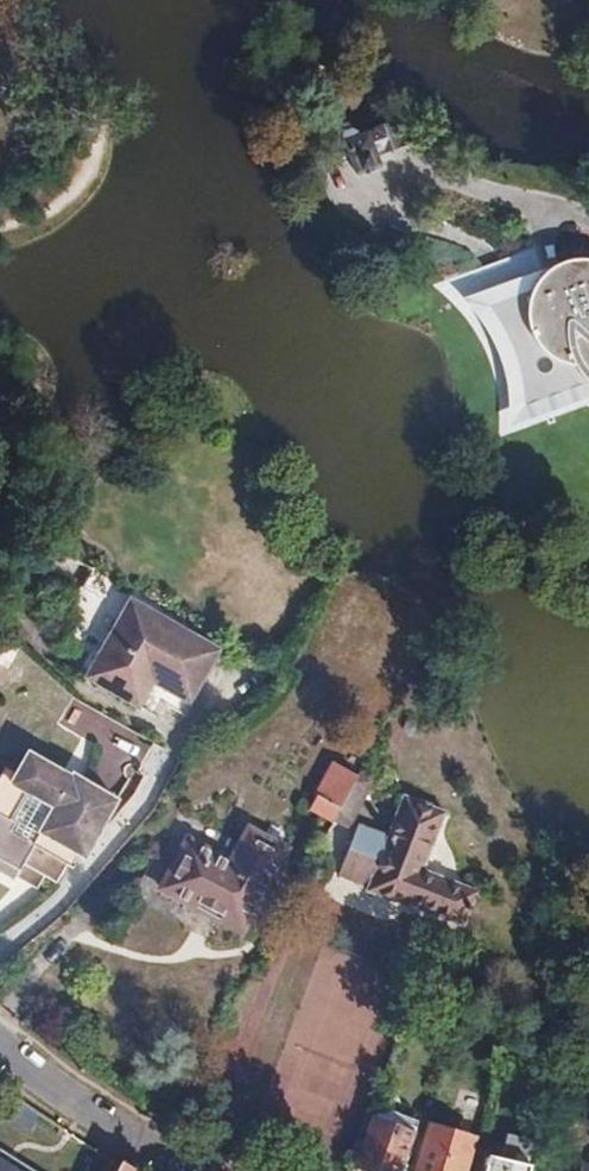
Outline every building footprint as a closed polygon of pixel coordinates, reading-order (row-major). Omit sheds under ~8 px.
[(375,154),(410,139),(403,120),(364,135),(360,134),(355,132),(351,130),(346,132),(345,135),(344,138),(358,174),(380,165),(375,154)] [(500,385),(565,362),(568,364),(571,367),(576,368),(580,366),(583,361),(586,355),(588,354),(588,261),(584,258),(577,256),(568,255),(560,256),(509,274),(513,285),(470,301),(476,309),(481,318),(485,327),(489,337),(492,348),(495,360),(499,376),(500,385)] [(187,703),(216,652),(131,602),(87,677),(137,707),(151,682),(187,703)] [(86,729),(116,762),(136,743),(106,711),(86,729)] [(16,875),(22,866),(55,886),(67,867),(72,870),(94,833),(96,834),(114,805),(85,787),(82,792),(32,761),(20,782),(3,772),(0,776),(0,865),(16,875)] [(336,819),(358,777),(337,766),(315,807),(336,819)] [(413,902),(467,922),(479,889),(426,869),(448,808),(407,793),(391,835),(361,823),(342,874),(372,886),(371,891),(412,906),(413,902)] [(162,889),(243,933),(289,849),(250,827),(232,861),(190,838),(162,889)] [(412,1132),(398,1127),(400,1120),(379,1113),(377,1118),(375,1118),(357,1164),(359,1169),(363,1170),(398,1170),(412,1132)] [(474,1140),(430,1126),(417,1170),(465,1170),(474,1140)] [(484,1170),(528,1170),(529,1168),(526,1167),(532,1140),(508,1135),(502,1161),(487,1158),(484,1170)] [(0,1151),(0,1170),(29,1170),(0,1151)] [(110,1161),(95,1152),(85,1170),(105,1170),(110,1161)] [(118,1163),(114,1170),(132,1170),(118,1163)]
